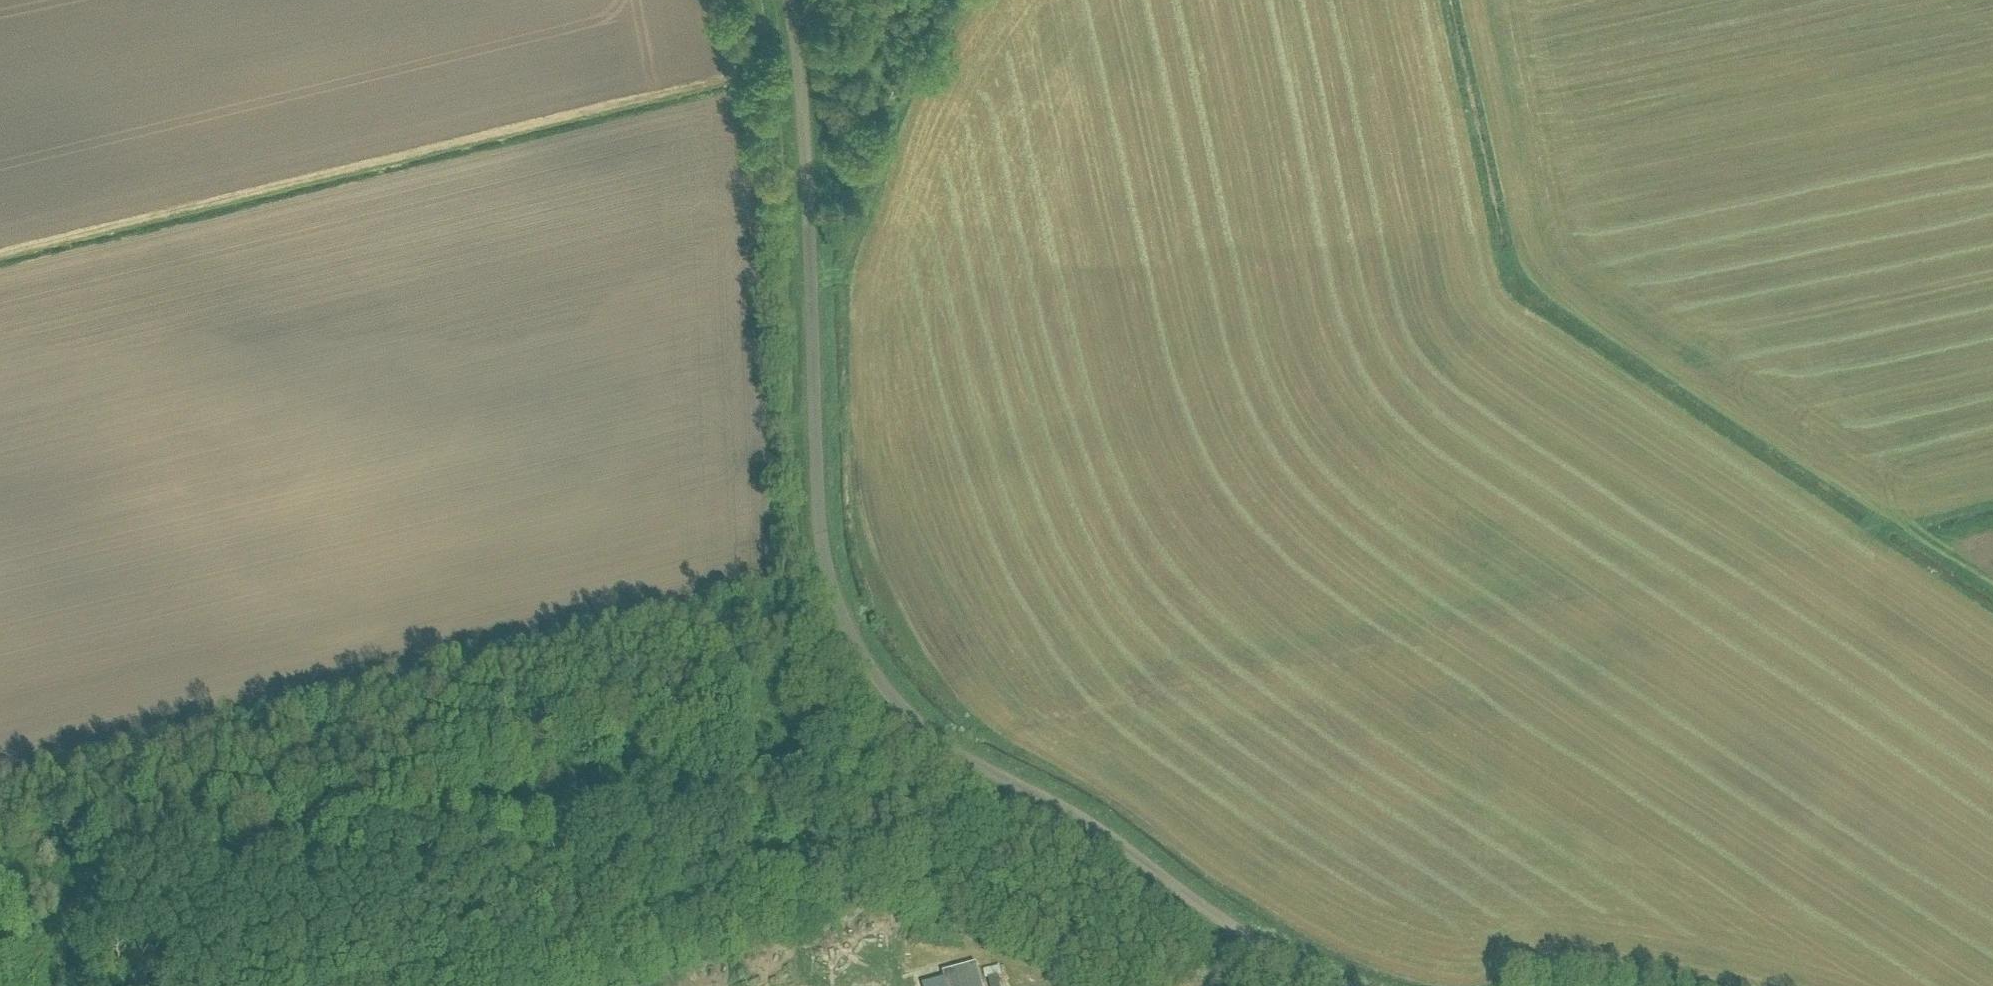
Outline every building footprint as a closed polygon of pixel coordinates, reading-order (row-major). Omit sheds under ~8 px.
[(942,974),(946,985),(982,985),(976,964),(942,974)]
